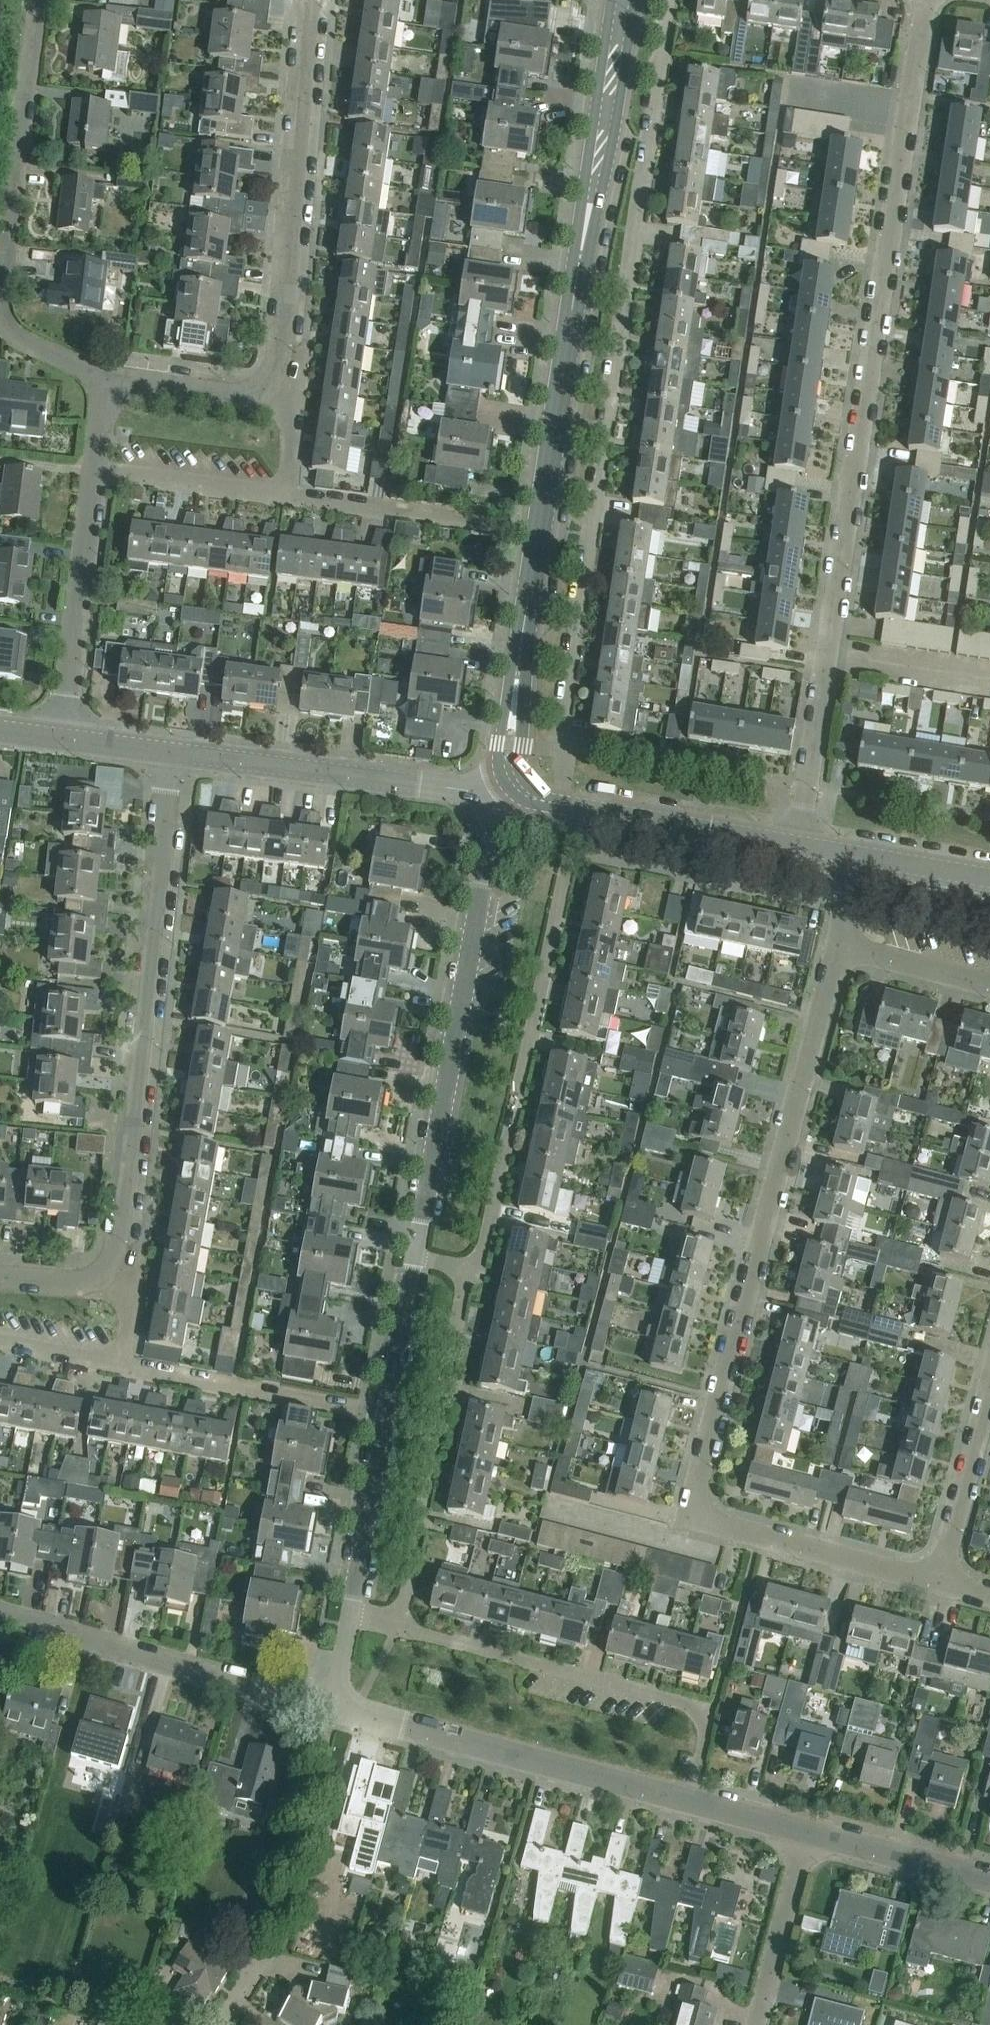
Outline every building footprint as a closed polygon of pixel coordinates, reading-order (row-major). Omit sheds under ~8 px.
[(227,6),(269,12),(271,0),(228,0),(227,6)] [(401,0),(367,0),(364,19),(398,24),(401,0)] [(738,3),(727,2),(727,0),(700,0),(697,18),(723,22),(721,33),(733,35),(738,3)] [(777,0),(750,0),(750,5),(738,3),(733,35),(745,37),(747,25),(773,29),(777,0)] [(813,15),(802,13),(804,0),(777,0),(773,29),(798,32),(792,74),(804,76),(809,47),(813,15)] [(488,21),(503,24),(500,49),(551,57),(554,37),(532,34),(534,22),(548,24),(551,5),(491,2),(488,21)] [(848,40),(854,7),(827,3),(825,17),(813,15),(809,47),(821,49),(823,37),(848,40)] [(452,32),(456,6),(440,4),(436,29),(443,30),(452,32)] [(266,33),(269,12),(227,6),(226,18),(216,16),(213,37),(251,42),(252,31),(266,33)] [(879,10),(854,7),(848,40),(847,47),(889,53),(894,24),(877,21),(879,10)] [(140,11),(138,28),(170,33),(172,15),(140,11)] [(80,51),(78,69),(89,70),(89,72),(94,73),(94,71),(101,72),(100,79),(123,82),(122,73),(123,65),(125,59),(127,53),(116,52),(120,20),(87,16),(83,51),(80,51)] [(394,50),(398,24),(364,19),(360,45),(394,50)] [(989,72),(989,45),(983,44),(985,30),(958,27),(953,60),(979,64),(977,76),(989,77),(989,72)] [(449,58),(452,32),(443,30),(439,56),(449,58)] [(249,54),(251,42),(213,37),(210,57),(220,59),(219,70),(260,75),(263,56),(249,54)] [(391,75),(394,50),(360,45),(357,70),(391,75)] [(548,78),(551,57),(500,49),(493,90),(525,94),(524,94),(526,75),(548,78)] [(445,83),(449,58),(439,56),(435,81),(445,83)] [(258,96),(260,75),(219,70),(217,81),(207,80),(204,100),(242,105),(244,95),(258,96)] [(389,88),(391,75),(357,70),(353,95),(387,100),(399,102),(401,90),(389,88)] [(686,96),(715,101),(726,102),(727,92),(731,88),(735,88),(737,72),(720,70),(719,75),(689,71),(686,96)] [(779,110),(783,80),(774,79),(769,109),(779,110)] [(441,108),(445,83),(435,81),(432,107),(441,108)] [(453,86),(451,99),(472,102),(474,89),(453,86)] [(525,95),(525,94),(493,90),(488,129),(539,137),(542,117),(521,113),(523,95),(525,95)] [(105,153),(110,108),(158,114),(160,97),(105,91),(103,104),(74,101),(68,145),(86,147),(85,151),(105,153)] [(971,91),(970,100),(985,103),(987,93),(971,91)] [(383,126),(387,100),(353,95),(349,121),(383,126)] [(713,116),(715,101),(686,96),(683,111),(681,111),(680,121),(728,128),(729,118),(713,116)] [(241,118),(242,105),(204,100),(202,121),(211,122),(210,129),(213,130),(212,135),(251,140),(254,119),(241,118)] [(437,134),(441,108),(432,107),(428,133),(437,134)] [(775,135),(779,110),(769,109),(766,134),(775,135)] [(977,138),(981,113),(950,109),(950,110),(948,120),(949,120),(947,134),(977,138)] [(791,135),(795,111),(787,110),(783,134),(791,135)] [(805,137),(809,113),(795,111),(791,135),(805,137)] [(821,127),(823,115),(809,113),(805,137),(819,139),(821,127)] [(849,131),(851,120),(823,115),(821,127),(849,131)] [(727,140),(728,128),(680,121),(678,132),(680,133),(678,147),(708,151),(710,138),(727,140)] [(847,143),(849,131),(821,127),(819,139),(831,141),(828,167),(858,171),(862,146),(847,143)] [(536,158),(539,137),(488,129),(482,169),(513,173),(512,173),(514,154),(536,158)] [(390,135),(357,130),(353,156),(386,161),(390,135)] [(772,160),(775,135),(766,134),(762,159),(772,160)] [(973,162),(977,138),(947,134),(945,148),(944,148),(942,158),(973,162)] [(432,168),(436,142),(426,141),(422,167),(432,168)] [(210,159),(200,158),(198,178),(235,183),(237,171),(251,173),(254,152),(212,147),(210,159)] [(704,176),(708,151),(678,147),(676,162),(674,162),(672,172),(704,176)] [(382,187),(386,161),(353,156),(349,182),(382,187)] [(970,187),(973,162),(942,158),(941,168),(942,168),(940,183),(970,187)] [(768,186),(772,160),(762,159),(758,184),(768,186)] [(436,195),(440,169),(432,168),(422,167),(419,192),(436,195)] [(856,186),(858,173),(858,171),(828,167),(824,192),(856,197),(858,187),(856,186)] [(513,174),(513,173),(482,169),(476,208),(527,215),(530,196),(509,192),(511,180),(512,181),(512,178),(511,178),(511,174),(513,174)] [(785,186),(787,172),(777,171),(775,185),(785,186)] [(717,178),(704,176),(672,172),(671,183),(673,183),(671,197),(700,202),(714,204),(717,178)] [(234,194),(235,183),(198,178),(195,198),(191,197),(190,209),(245,217),(248,196),(234,194)] [(106,185),(94,184),(64,180),(58,230),(88,233),(92,200),(104,201),(106,185)] [(379,212),(382,187),(349,182),(346,207),(379,212)] [(966,211),(970,187),(940,183),(938,197),(936,196),(935,207),(966,211)] [(764,213),(768,186),(758,184),(754,212),(764,213)] [(783,200),(785,186),(775,185),(773,199),(783,200)] [(433,220),(436,195),(419,192),(415,218),(425,219),(433,220)] [(850,222),(853,207),(855,208),(856,197),(824,192),(820,218),(850,222)] [(703,217),(698,217),(700,202),(671,197),(667,224),(682,226),(680,238),(728,245),(730,233),(706,230),(706,222),(705,218),(703,217)] [(389,214),(379,212),(346,207),(342,233),(375,238),(385,239),(389,214)] [(962,236),(966,211),(935,207),(933,216),(936,216),(934,231),(951,234),(949,246),(972,249),(974,238),(962,236)] [(524,237),(527,215),(476,208),(470,248),(500,252),(503,234),(524,237)] [(242,237),(245,217),(190,209),(191,220),(188,241),(227,246),(228,235),(242,237)] [(421,245),(425,219),(415,218),(411,243),(421,245)] [(846,248),(849,230),(850,222),(820,218),(816,242),(802,240),(800,253),(830,257),(832,246),(846,248)] [(371,263),(375,238),(342,233),(338,258),(371,263)] [(726,258),(728,245),(680,238),(679,250),(671,249),(667,274),(698,278),(705,280),(709,255),(726,258)] [(225,257),(227,246),(188,241),(185,263),(181,263),(180,272),(194,274),(236,280),(243,281),(246,260),(225,257)] [(417,270),(421,245),(411,243),(403,242),(401,254),(409,255),(407,269),(417,270)] [(446,246),(430,244),(427,267),(444,269),(446,246)] [(962,284),(966,261),(970,262),(972,249),(949,246),(947,257),(938,256),(936,271),(933,270),(932,280),(962,284)] [(501,253),(501,252),(500,252),(470,248),(464,287),(515,294),(518,275),(497,272),(500,253),(501,253)] [(756,264),(758,252),(740,249),(738,260),(747,261),(747,262),(756,264)] [(101,312),(106,268),(137,272),(138,265),(139,258),(103,253),(101,265),(67,261),(64,289),(51,288),(49,306),(70,308),(70,310),(75,311),(75,309),(101,312)] [(139,253),(139,258),(138,265),(149,266),(151,254),(139,253)] [(828,269),(830,257),(800,253),(798,265),(804,265),(800,291),(831,296),(835,270),(828,269)] [(373,298),(377,271),(343,267),(339,293),(373,298)] [(233,300),(236,280),(194,274),(193,285),(183,284),(180,304),(218,309),(219,298),(233,300)] [(695,295),(698,278),(667,274),(665,290),(663,290),(662,299),(694,304),(705,305),(706,296),(695,295)] [(412,304),(416,278),(406,276),(402,302),(412,304)] [(959,309),(962,288),(962,284),(932,280),(930,291),(933,291),(930,304),(959,309)] [(512,316),(515,294),(464,287),(458,327),(489,332),(489,331),(488,331),(491,313),(512,316)] [(767,308),(770,288),(760,287),(757,306),(767,308)] [(749,312),(752,290),(743,288),(740,310),(749,312)] [(829,311),(831,296),(800,291),(796,317),(830,322),(831,312),(829,311)] [(369,323),(373,298),(339,293),(336,318),(369,323)] [(695,313),(693,312),(694,304),(662,299),(660,311),(662,311),(659,325),(699,330),(701,319),(695,313)] [(408,329),(412,304),(402,302),(398,327),(408,329)] [(216,321),(218,309),(180,304),(177,323),(169,322),(163,347),(186,351),(225,356),(230,323),(216,321)] [(955,333),(958,316),(959,309),(930,304),(928,319),(926,319),(924,328),(955,333)] [(764,328),(767,308),(757,306),(754,326),(764,328)] [(419,310),(417,322),(430,324),(432,312),(419,310)] [(747,329),(749,312),(740,310),(737,328),(747,329)] [(828,333),(830,322),(796,317),(793,342),(824,347),(826,332),(828,333)] [(365,349),(369,323),(336,318),(332,344),(365,349)] [(417,322),(415,333),(422,334),(430,328),(430,324),(417,322)] [(704,331),(699,330),(659,325),(658,340),(655,340),(654,350),(701,357),(704,331)] [(404,354),(408,329),(398,327),(395,353),(404,354)] [(489,332),(458,327),(452,366),(503,374),(506,354),(485,351),(488,332),(489,332)] [(951,357),(955,333),(924,328),(923,339),(925,339),(923,353),(951,357)] [(742,363),(745,340),(735,339),(732,362),(742,363)] [(821,362),(824,347),(793,342),(789,368),(822,373),(823,362),(821,362)] [(361,374),(365,349),(332,344),(328,369),(361,374)] [(758,365),(760,351),(751,349),(749,363),(758,365)] [(698,384),(701,357),(654,350),(652,361),(655,362),(652,376),(693,382),(693,383),(698,384)] [(401,379),(404,354),(395,353),(391,378),(401,379)] [(948,382),(951,357),(923,353),(921,367),(919,367),(917,377),(948,382)] [(738,389),(742,363),(732,362),(728,387),(738,389)] [(984,362),(981,387),(989,388),(989,363),(984,362)] [(756,379),(758,365),(749,363),(745,388),(755,390),(756,379)] [(500,395),(503,374),(452,366),(446,406),(477,411),(477,410),(476,410),(479,392),(489,393),(489,395),(494,396),(494,394),(500,395)] [(820,383),(822,373),(789,368),(785,393),(816,398),(818,383),(820,383)] [(358,399),(361,374),(328,369),(324,394),(358,399)] [(690,407),(693,383),(693,382),(652,376),(650,390),(648,390),(646,401),(690,407)] [(944,406),(948,382),(917,377),(916,387),(918,387),(916,402),(944,406)] [(397,405),(401,379),(391,378),(387,404),(397,405)] [(42,438),(44,419),(46,420),(47,415),(45,415),(47,396),(21,393),(22,387),(0,384),(0,433),(42,438)] [(734,414),(738,389),(728,387),(725,412),(734,414)] [(989,388),(981,387),(977,411),(986,412),(989,388)] [(814,412),(816,398),(785,393),(781,419),(814,424),(816,413),(814,412)] [(354,424),(358,399),(324,394),(321,419),(354,424)] [(751,416),(753,402),(743,400),(741,414),(751,416)] [(689,415),(690,407),(646,401),(645,411),(647,412),(645,426),(675,431),(683,432),(685,418),(689,415)] [(940,430),(944,406),(916,402),(914,415),(911,415),(910,426),(940,430)] [(393,430),(397,405),(387,404),(383,429),(393,430)] [(477,412),(477,411),(446,406),(440,446),(491,453),(494,433),(473,430),(476,411),(477,412)] [(984,425),(986,412),(977,411),(975,424),(984,425)] [(730,443),(734,414),(725,412),(720,442),(730,443)] [(748,430),(751,416),(741,414),(739,428),(748,430)] [(350,450),(354,424),(321,419),(317,446),(350,450)] [(811,434),(813,434),(814,424),(781,419),(777,444),(808,449),(811,434)] [(671,456),(675,431),(645,426),(643,441),(640,441),(639,452),(671,456)] [(937,455),(940,430),(910,426),(908,435),(911,436),(909,450),(917,452),(916,464),(939,468),(941,456),(937,455)] [(389,456),(393,430),(383,429),(379,455),(389,456)] [(804,474),(808,454),(808,449),(777,444),(774,469),(767,468),(765,480),(796,485),(797,473),(804,474)] [(346,475),(350,450),(317,446),(313,470),(346,475)] [(488,474),(491,453),(440,446),(434,486),(465,490),(465,489),(464,489),(467,471),(488,474)] [(683,459),(671,456),(639,452),(637,462),(639,463),(637,477),(679,483),(683,459)] [(727,464),(728,454),(719,453),(717,463),(727,464)] [(385,482),(389,456),(379,455),(374,454),(370,480),(385,482)] [(724,482),(727,464),(717,463),(714,481),(724,482)] [(922,501),(925,478),(938,480),(939,468),(916,464),(914,475),(897,473),(895,488),(892,487),(891,497),(922,501)] [(37,503),(41,474),(8,469),(2,517),(36,521),(39,503),(37,503)] [(673,521),(679,483),(637,477),(633,503),(640,504),(639,516),(668,521),(673,521)] [(794,497),(796,485),(765,480),(763,492),(777,494),(773,520),(805,525),(809,499),(794,497)] [(129,492),(128,501),(142,503),(143,493),(129,492)] [(918,526),(922,501),(891,497),(890,507),(892,508),(890,521),(918,526)] [(147,575),(149,565),(156,510),(147,509),(142,527),(133,526),(127,572),(147,575)] [(169,567),(173,531),(166,530),(165,511),(156,510),(149,565),(169,567)] [(188,570),(196,515),(187,514),(181,532),(173,531),(169,567),(188,570)] [(208,573),(213,536),(205,535),(205,517),(196,515),(188,570),(208,573)] [(666,532),(668,521),(639,516),(637,528),(622,526),(618,552),(648,556),(652,530),(666,532)] [(228,575),(235,520),(226,519),(221,537),(213,536),(208,573),(228,575)] [(968,533),(969,520),(960,519),(958,531),(968,533)] [(248,578),(252,542),(245,541),(244,522),(235,520),(228,575),(248,578)] [(803,540),(805,525),(773,520),(770,545),(803,550),(805,540),(803,540)] [(915,550),(918,526),(890,521),(888,536),(885,535),(884,545),(915,550)] [(984,536),(987,523),(977,521),(975,534),(984,536)] [(261,543),(252,542),(248,578),(269,581),(276,526),(266,525),(261,543)] [(298,580),(304,526),(296,525),(290,542),(282,541),(277,578),(298,580)] [(731,540),(733,526),(723,525),(721,538),(731,540)] [(317,583),(321,547),(314,546),(313,527),(304,526),(298,580),(317,583)] [(337,585),(343,531),(335,530),(330,548),(321,547),(317,583),(337,585)] [(376,530),(370,553),(360,552),(356,588),(385,592),(394,533),(376,530)] [(356,588),(360,552),(354,551),(353,532),(343,531),(337,585),(356,588)] [(964,557),(968,533),(958,531),(954,556),(964,557)] [(982,549),(984,536),(975,534),(973,548),(982,549)] [(32,557),(28,557),(30,542),(0,538),(0,602),(26,605),(28,588),(25,588),(29,558),(32,558),(32,557)] [(729,554),(731,540),(721,538),(719,552),(729,554)] [(802,561),(803,550),(770,545),(766,571),(797,576),(800,561),(802,561)] [(911,574),(915,550),(884,545),(882,555),(885,556),(882,570),(911,574)] [(644,581),(648,556),(618,552),(616,567),(614,566),(612,576),(644,581)] [(960,582),(964,557),(954,556),(950,580),(960,582)] [(460,567),(430,562),(424,603),(476,610),(479,589),(457,586),(460,567)] [(706,591),(710,568),(700,567),(697,589),(706,591)] [(977,584),(979,571),(969,569),(967,582),(977,584)] [(907,599),(911,574),(882,570),(880,584),(878,584),(877,594),(907,599)] [(795,590),(797,576),(766,571),(764,585),(751,584),(750,594),(762,596),(796,602),(797,591),(795,590)] [(723,590),(725,577),(716,575),(714,589),(723,590)] [(655,583),(644,581),(612,576),(610,588),(613,588),(610,603),(651,609),(655,583)] [(957,606),(960,582),(950,580),(947,604),(957,606)] [(975,597),(977,584),(967,582),(965,596),(975,597)] [(697,589),(695,605),(704,606),(706,591),(697,589)] [(721,604),(723,590),(714,589),(712,603),(721,604)] [(904,623),(907,599),(877,594),(875,604),(877,604),(875,619),(884,620),(904,623)] [(185,598),(165,595),(164,605),(183,607),(185,598)] [(794,612),(796,602),(762,596),(758,622),(790,627),(792,611),(794,612)] [(156,618),(157,605),(118,600),(117,613),(156,618)] [(473,630),(476,610),(424,603),(418,642),(448,647),(451,627),(473,630)] [(648,634),(651,609),(610,603),(608,617),(606,616),(604,627),(637,632),(648,634)] [(686,627),(691,628),(689,641),(695,643),(698,643),(702,617),(687,616),(686,627)] [(903,624),(904,623),(884,620),(882,632),(906,636),(908,624),(903,624)] [(786,652),(790,627),(758,622),(754,647),(740,645),(738,657),(769,662),(771,650),(786,652)] [(916,649),(919,626),(908,624),(906,636),(904,647),(916,649)] [(927,651),(931,628),(919,626),(916,649),(927,651)] [(633,658),(637,632),(604,627),(603,638),(605,638),(603,654),(633,658)] [(939,652),(942,629),(931,628),(927,651),(939,652)] [(950,654),(954,631),(942,629),(939,652),(950,654)] [(904,647),(906,636),(882,632),(881,644),(904,647)] [(967,657),(971,633),(960,632),(956,655),(967,657)] [(979,659),(982,635),(971,633),(967,657),(979,659)] [(15,680),(21,636),(0,634),(0,678),(15,680)] [(989,659),(989,636),(982,635),(979,659),(989,660),(989,659)] [(327,717),(331,683),(306,680),(312,638),(298,637),(294,669),(291,696),(303,697),(301,714),(302,714),(302,712),(310,713),(310,715),(327,717)] [(693,656),(695,643),(689,641),(685,641),(683,655),(693,656)] [(95,654),(93,673),(103,674),(102,678),(121,680),(119,690),(130,692),(132,696),(142,698),(144,694),(146,694),(152,645),(130,642),(124,648),(107,646),(105,655),(95,654)] [(446,665),(448,647),(418,642),(412,681),(464,689),(467,668),(446,665)] [(152,645),(146,694),(172,697),(176,662),(178,648),(152,645)] [(192,653),(191,664),(176,662),(172,697),(198,701),(200,684),(212,685),(215,659),(217,649),(198,647),(192,653)] [(642,673),(644,660),(633,658),(603,654),(600,669),(598,668),(597,678),(641,685),(643,673),(642,673)] [(249,707),(254,673),(227,669),(229,661),(215,659),(212,685),(225,687),(223,704),(249,707)] [(725,674),(727,664),(713,662),(711,672),(725,674)] [(739,676),(740,666),(727,664),(725,674),(739,676)] [(687,691),(691,668),(681,666),(678,690),(687,691)] [(291,696),(294,669),(281,667),(280,676),(254,673),(249,707),(276,711),(278,694),(291,696)] [(776,682),(778,672),(763,669),(762,679),(776,682)] [(789,684),(791,674),(778,672),(776,682),(789,684)] [(367,715),(372,679),(359,677),(358,687),(331,683),(327,717),(330,721),(338,722),(341,719),(353,721),(354,714),(367,715)] [(643,696),(645,686),(641,685),(597,678),(595,690),(597,690),(595,704),(638,710),(640,696),(643,696)] [(383,681),(372,679),(367,715),(378,716),(383,681)] [(461,709),(464,689),(412,681),(407,721),(437,725),(439,706),(461,709)] [(896,696),(897,687),(883,684),(882,694),(896,696)] [(909,698),(911,689),(897,687),(896,696),(909,698)] [(683,717),(687,691),(678,690),(674,715),(683,717)] [(946,704),(948,694),(934,692),(932,702),(946,704)] [(960,706),(961,696),(948,694),(946,704),(960,706)] [(631,739),(638,710),(595,704),(591,730),(631,739)] [(713,743),(718,713),(693,708),(688,739),(713,743)] [(739,747),(744,717),(718,713),(713,743),(739,747)] [(679,742),(683,717),(674,715),(673,717),(669,716),(665,740),(679,742)] [(764,752),(769,721),(744,717),(739,747),(764,752)] [(790,756),(795,726),(769,721),(764,752),(790,756)] [(883,772),(888,741),(863,737),(858,767),(883,772)] [(908,776),(913,746),(888,741),(883,772),(908,776)] [(933,780),(938,750),(913,746),(908,776),(933,780)] [(958,785),(964,754),(938,750),(933,780),(958,785)] [(984,789),(989,759),(964,754),(958,785),(984,789)] [(97,768),(95,785),(69,783),(66,815),(104,820),(105,808),(119,809),(123,771),(97,768)] [(226,857),(233,803),(223,801),(218,819),(209,818),(204,854),(226,857)] [(245,860),(250,823),(241,822),(241,804),(233,803),(226,857),(245,860)] [(265,862),(272,808),(263,807),(257,824),(250,823),(245,860),(265,862)] [(285,865),(290,829),(281,827),(280,809),(272,808),(265,862),(285,865)] [(7,839),(11,810),(0,809),(0,837),(7,839)] [(305,868),(312,813),(302,812),(297,830),(290,829),(285,865),(305,868)] [(325,870),(329,834),(321,833),(320,814),(312,813),(305,868),(325,870)] [(103,830),(104,820),(66,815),(64,836),(73,837),(72,848),(114,852),(117,832),(103,830)] [(382,825),(378,845),(374,866),(425,875),(429,853),(408,850),(411,831),(382,825)] [(112,873),(114,852),(72,848),(71,859),(61,858),(59,879),(97,883),(98,871),(112,873)] [(422,894),(425,875),(374,866),(367,905),(397,910),(401,891),(422,894)] [(96,894),(97,883),(59,879),(56,911),(108,916),(110,896),(96,894)] [(636,902),(639,889),(595,880),(593,888),(591,888),(587,905),(623,913),(626,900),(636,902)] [(255,906),(250,901),(215,894),(210,921),(245,927),(252,923),(255,906)] [(302,895),(300,905),(310,907),(312,896),(302,895)] [(680,923),(685,899),(669,896),(664,920),(680,923)] [(722,943),(730,908),(704,903),(702,908),(691,906),(685,935),(722,943)] [(394,928),(397,910),(367,905),(360,943),(411,953),(415,932),(394,928)] [(618,939),(623,913),(587,905),(583,923),(585,923),(584,931),(618,939)] [(747,949),(755,914),(730,908),(722,943),(747,949)] [(105,936),(108,916),(56,911),(52,942),(90,947),(92,935),(105,936)] [(320,940),(325,914),(307,911),(302,937),(312,939),(320,940)] [(772,954),(780,919),(755,914),(747,949),(772,954)] [(806,925),(780,919),(772,954),(799,960),(806,925)] [(251,928),(245,927),(210,921),(206,945),(241,951),(247,952),(250,950),(254,932),(251,928)] [(612,964),(618,939),(584,931),(582,939),(580,939),(576,956),(612,964)] [(674,951),(676,937),(665,935),(662,948),(674,951)] [(308,963),(312,939),(302,937),(298,961),(308,963)] [(89,958),(90,947),(52,942),(50,963),(59,964),(58,976),(101,980),(103,959),(89,958)] [(408,973),(411,953),(360,943),(353,983),(383,989),(386,969),(408,973)] [(236,976),(241,951),(206,945),(201,970),(236,976)] [(671,963),(674,951),(662,948),(660,960),(671,963)] [(626,967),(612,964),(576,956),(572,974),(574,974),(573,982),(620,992),(620,993),(626,994),(628,986),(622,985),(626,967)] [(303,989),(308,963),(298,961),(293,987),(303,989)] [(712,987),(715,975),(689,968),(686,981),(712,987)] [(232,1002),(236,976),(201,970),(197,996),(232,1002)] [(737,994),(740,982),(715,975),(712,987),(737,994)] [(614,1018),(620,993),(620,992),(573,982),(571,990),(569,990),(565,1007),(612,1017),(614,1018)] [(762,1001),(766,988),(740,982),(737,994),(762,1001)] [(380,1007),(383,989),(353,983),(346,1022),(397,1032),(401,1011),(380,1007)] [(97,1013),(99,992),(38,986),(34,1019),(82,1024),(83,1012),(97,1013)] [(298,1014),(303,989),(293,987),(289,1012),(298,1014)] [(670,1003),(673,991),(661,988),(658,1001),(670,1003)] [(788,1007),(791,995),(766,988),(762,1001),(788,1007)] [(903,1039),(913,1002),(885,995),(881,1010),(865,1006),(857,1036),(873,1040),(872,1045),(898,1052),(902,1039),(903,1039)] [(227,1028),(232,1002),(197,996),(192,1022),(227,1028)] [(714,1008),(721,1010),(715,1035),(758,1046),(764,1021),(757,1019),(760,1007),(717,996),(714,1008)] [(668,1015),(670,1003),(658,1001),(656,1012),(668,1015)] [(937,1057),(945,1027),(932,1024),(936,1008),(913,1002),(903,1039),(926,1045),(924,1053),(937,1057)] [(606,1043),(612,1017),(565,1007),(562,1025),(563,1025),(562,1034),(606,1043)] [(294,1040),(298,1014),(289,1012),(284,1038),(294,1040)] [(677,1014),(674,1024),(683,1026),(686,1016),(677,1014)] [(989,1030),(989,1023),(964,1016),(960,1031),(945,1027),(937,1057),(949,1060),(951,1052),(982,1060),(989,1030)] [(81,1035),(82,1024),(34,1019),(32,1039),(51,1041),(50,1053),(92,1057),(95,1036),(81,1035)] [(393,1052),(397,1032),(346,1022),(339,1062),(369,1067),(372,1048),(393,1052)] [(982,1060),(989,1062),(989,1030),(982,1060)] [(232,1037),(198,1031),(194,1057),(227,1063),(232,1037)] [(751,1072),(758,1046),(715,1035),(708,1061),(721,1064),(751,1072)] [(288,1074),(292,1049),(282,1047),(278,1073),(288,1074)] [(654,1066),(657,1054),(625,1047),(623,1059),(654,1066)] [(667,1049),(664,1062),(693,1070),(697,1057),(667,1049)] [(90,1077),(92,1057),(50,1053),(49,1062),(39,1061),(39,1063),(30,1061),(28,1081),(37,1082),(37,1083),(75,1088),(76,1075),(90,1077)] [(598,1066),(553,1056),(551,1065),(549,1064),(545,1082),(581,1090),(582,1089),(585,1075),(595,1077),(598,1066)] [(223,1089),(227,1063),(194,1057),(189,1083),(223,1089)] [(652,1078),(654,1066),(623,1059),(620,1071),(652,1078)] [(365,1086),(369,1067),(339,1062),(332,1102),(383,1111),(387,1090),(365,1086)] [(713,1076),(693,1070),(664,1062),(661,1074),(710,1088),(713,1076)] [(291,1101),(296,1076),(288,1074),(278,1073),(273,1098),(291,1101)] [(592,1091),(582,1089),(581,1090),(545,1082),(541,1099),(543,1100),(541,1108),(576,1115),(576,1116),(586,1118),(592,1091)] [(74,1098),(75,1088),(37,1083),(35,1102),(44,1103),(43,1116),(86,1121),(88,1100),(74,1098)] [(218,1114),(223,1089),(189,1083),(185,1108),(218,1114)] [(693,1110),(708,1114),(708,1113),(738,1121),(741,1110),(745,1108),(748,1097),(745,1096),(715,1088),(711,1102),(696,1098),(693,1110)] [(927,1094),(924,1104),(931,1106),(935,1107),(937,1098),(936,1096),(927,1094)] [(847,1096),(841,1121),(871,1129),(874,1114),(886,1117),(889,1107),(847,1096)] [(927,1118),(931,1106),(924,1104),(900,1097),(897,1110),(927,1118)] [(287,1127),(291,1101),(273,1098),(269,1123),(279,1125),(287,1127)] [(379,1131),(383,1111),(332,1102),(324,1141),(354,1146),(358,1127),(379,1131)] [(956,1126),(959,1113),(935,1107),(931,1106),(927,1118),(956,1126)] [(214,1139),(218,1114),(185,1108),(181,1133),(214,1139)] [(570,1141),(576,1116),(576,1115),(541,1108),(540,1116),(538,1115),(534,1133),(570,1141)] [(637,1129),(640,1116),(628,1113),(625,1126),(637,1129)] [(738,1121),(708,1113),(708,1114),(704,1128),(692,1125),(689,1136),(731,1147),(734,1135),(739,1133),(742,1122),(738,1121)] [(299,1136),(311,1127),(305,1118),(284,1133),(299,1136)] [(889,1134),(871,1129),(841,1121),(834,1148),(864,1155),(867,1142),(885,1147),(889,1134)] [(274,1150),(279,1125),(269,1123),(264,1149),(274,1150)] [(677,1132),(648,1124),(644,1136),(674,1144),(677,1132)] [(635,1141),(637,1129),(625,1126),(623,1138),(635,1141)] [(8,1128),(0,1127),(0,1143),(7,1144),(8,1128)] [(950,1150),(950,1151),(965,1155),(966,1154),(989,1160),(989,1134),(972,1129),(969,1143),(953,1139),(950,1150)] [(565,1166),(570,1141),(534,1133),(530,1150),(532,1150),(530,1159),(565,1166)] [(674,1144),(644,1136),(641,1148),(671,1156),(674,1144)] [(351,1165),(354,1146),(324,1141),(319,1169),(300,1166),(298,1176),(317,1180),(369,1189),(372,1168),(351,1165)] [(186,1142),(181,1168),(214,1175),(219,1148),(186,1142)] [(989,1184),(989,1160),(966,1154),(965,1155),(959,1180),(959,1181),(966,1182),(989,1188),(989,1184)] [(914,1168),(885,1161),(868,1156),(865,1168),(882,1172),(911,1180),(914,1168)] [(267,1185),(272,1159),(262,1157),(257,1183),(267,1185)] [(559,1192),(565,1166),(530,1159),(529,1166),(527,1166),(523,1184),(559,1192)] [(718,1196),(725,1170),(696,1163),(692,1177),(681,1174),(678,1186),(718,1196)] [(623,1178),(626,1166),(614,1164),(611,1176),(623,1178)] [(210,1200),(214,1175),(181,1168),(176,1194),(210,1200)] [(959,1180),(914,1168),(911,1180),(940,1187),(963,1194),(966,1182),(959,1181),(959,1180)] [(18,1182),(7,1181),(8,1170),(0,1169),(0,1221),(14,1223),(18,1182)] [(828,1171),(821,1196),(864,1207),(871,1182),(828,1171)] [(48,1212),(51,1174),(31,1172),(30,1183),(18,1182),(14,1223),(34,1225),(36,1211),(48,1212)] [(908,1193),(911,1180),(882,1172),(879,1185),(908,1193)] [(71,1186),(72,1176),(51,1174),(48,1212),(59,1213),(57,1227),(78,1230),(83,1188),(71,1186)] [(620,1191),(623,1178),(611,1176),(608,1189),(620,1191)] [(365,1209),(369,1189),(317,1180),(310,1220),(340,1225),(344,1205),(365,1209)] [(940,1187),(911,1180),(908,1193),(937,1200),(940,1187)] [(263,1209),(267,1185),(257,1183),(253,1208),(263,1209)] [(556,1206),(559,1192),(523,1184),(519,1201),(521,1201),(519,1210),(564,1220),(567,1208),(556,1206)] [(712,1222),(718,1196),(678,1186),(673,1203),(685,1207),(683,1214),(712,1222)] [(205,1225),(210,1200),(176,1194),(172,1219),(205,1225)] [(864,1210),(864,1207),(821,1196),(814,1222),(826,1225),(823,1236),(848,1243),(851,1231),(844,1230),(848,1216),(862,1220),(864,1210)] [(654,1219),(658,1207),(628,1199),(625,1211),(654,1219)] [(940,1201),(933,1227),(946,1230),(946,1229),(976,1237),(983,1212),(940,1201)] [(258,1235),(263,1209),(253,1208),(248,1233),(258,1235)] [(651,1232),(654,1219),(625,1211),(621,1224),(651,1232)] [(201,1251),(205,1225),(172,1219),(167,1245),(201,1251)] [(337,1243),(340,1225),(310,1220),(303,1259),(354,1268),(358,1247),(337,1243)] [(607,1241),(610,1229),(579,1222),(576,1235),(607,1241)] [(969,1263),(976,1237),(946,1229),(946,1230),(939,1255),(969,1263)] [(254,1260),(258,1235),(248,1233),(244,1258),(254,1260)] [(559,1243),(514,1233),(512,1242),(511,1242),(507,1259),(543,1266),(546,1252),(557,1254),(559,1243)] [(605,1253),(607,1241),(576,1235),(574,1247),(605,1253)] [(892,1254),(879,1251),(848,1243),(823,1236),(820,1249),(808,1246),(802,1271),(842,1282),(842,1281),(847,1263),(849,1262),(851,1261),(853,1261),(875,1267),(876,1264),(888,1267),(892,1254)] [(707,1273),(713,1247),(684,1239),(677,1265),(707,1273)] [(892,1254),(895,1242),(882,1239),(879,1251),(892,1254)] [(923,1250),(895,1242),(892,1254),(920,1261),(923,1250)] [(196,1276),(201,1251),(167,1245),(163,1269),(196,1276)] [(620,1277),(626,1252),(615,1249),(609,1274),(612,1275),(620,1277)] [(917,1274),(920,1262),(920,1261),(892,1254),(888,1267),(917,1274)] [(249,1285),(254,1260),(244,1258),(239,1283),(249,1285)] [(351,1288),(354,1268),(303,1259),(296,1299),(326,1304),(329,1284),(351,1288)] [(551,1268),(543,1266),(507,1259),(503,1276),(505,1277),(503,1285),(537,1292),(546,1294),(551,1268)] [(707,1273),(677,1265),(666,1262),(659,1287),(670,1290),(700,1298),(703,1286),(707,1287),(709,1276),(706,1275),(707,1273)] [(192,1301),(196,1276),(163,1269),(158,1295),(192,1301)] [(844,1282),(842,1281),(842,1282),(802,1271),(795,1297),(799,1298),(796,1310),(829,1318),(834,1320),(844,1282)] [(617,1303),(623,1278),(620,1277),(612,1275),(605,1300),(617,1303)] [(595,1305),(601,1279),(589,1277),(587,1285),(583,1285),(582,1289),(579,1301),(591,1304),(595,1305)] [(915,1287),(911,1300),(915,1301),(956,1312),(963,1286),(933,1279),(930,1292),(925,1291),(925,1290),(915,1287)] [(245,1311),(249,1285),(239,1283),(235,1309),(245,1311)] [(532,1317),(537,1292),(503,1285),(501,1293),(499,1292),(496,1310),(531,1318),(532,1317)] [(694,1323),(700,1298),(670,1290),(664,1315),(694,1323)] [(203,1303),(192,1301),(158,1295),(154,1320),(187,1326),(199,1328),(203,1303)] [(323,1322),(326,1304),(296,1299),(289,1338),(340,1347),(344,1326),(323,1322)] [(611,1328),(617,1303),(605,1300),(599,1325),(611,1328)] [(589,1316),(591,1304),(579,1301),(577,1314),(589,1316)] [(950,1338),(956,1312),(915,1301),(912,1314),(916,1325),(915,1329),(950,1338)] [(240,1336),(245,1311),(235,1309),(230,1334),(240,1336)] [(872,1329),(875,1316),(846,1309),(843,1321),(872,1329)] [(541,1319),(532,1317),(531,1318),(496,1310),(492,1327),(494,1328),(492,1336),(526,1343),(536,1345),(541,1319)] [(812,1353),(819,1329),(826,1330),(829,1318),(796,1310),(793,1321),(789,1320),(782,1346),(812,1353)] [(687,1348),(694,1323),(664,1315),(660,1330),(649,1327),(646,1337),(657,1340),(687,1348)] [(900,1336),(904,1324),(875,1316),(872,1329),(900,1336)] [(183,1351),(187,1326),(154,1320),(149,1345),(183,1351)] [(868,1342),(872,1329),(843,1321),(839,1334),(868,1342)] [(604,1354),(611,1328),(599,1325),(592,1351),(604,1354)] [(581,1355),(587,1330),(575,1327),(573,1340),(569,1340),(567,1352),(578,1355),(581,1355)] [(897,1349),(900,1336),(872,1329),(868,1342),(897,1349)] [(235,1361),(240,1336),(230,1334),(224,1333),(220,1359),(235,1361)] [(520,1369),(526,1343),(492,1336),(490,1344),(488,1343),(484,1361),(520,1369)] [(336,1367),(340,1347),(289,1338),(282,1377),(312,1382),(315,1363),(336,1367)] [(680,1374),(687,1348),(657,1340),(651,1366),(680,1374)] [(821,1356),(812,1353),(782,1346),(775,1371),(805,1379),(810,1363),(819,1365),(821,1356)] [(576,1366),(578,1355),(567,1352),(564,1364),(576,1366)] [(925,1356),(919,1382),(949,1389),(955,1364),(925,1356)] [(517,1382),(520,1369),(484,1361),(481,1378),(483,1378),(481,1387),(525,1397),(528,1384),(517,1382)] [(855,1392),(862,1366),(850,1363),(843,1389),(852,1392),(855,1392)] [(867,1395),(874,1370),(862,1366),(855,1392),(859,1393),(867,1395)] [(799,1404),(805,1379),(775,1371),(769,1396),(799,1404)] [(26,1375),(17,1373),(11,1391),(3,1389),(0,1407),(0,1426),(16,1429),(26,1375)] [(36,1433),(43,1397),(35,1395),(35,1377),(26,1375),(16,1429),(36,1433)] [(55,1436),(65,1382),(57,1381),(50,1398),(43,1397),(36,1433),(55,1436)] [(584,1381),(578,1407),(589,1410),(596,1385),(584,1381)] [(74,1384),(65,1382),(55,1436),(76,1440),(82,1404),(74,1403),(74,1384)] [(942,1415),(949,1389),(919,1382),(912,1407),(942,1415)] [(108,1442),(118,1388),(110,1387),(103,1404),(95,1403),(88,1439),(108,1442)] [(127,1446),(134,1410),(127,1409),(127,1390),(118,1388),(108,1442),(127,1446)] [(845,1416),(852,1392),(843,1389),(841,1389),(834,1413),(845,1416)] [(864,1421),(870,1396),(867,1395),(859,1393),(852,1418),(864,1421)] [(148,1450),(157,1396),(149,1394),(142,1412),(134,1410),(127,1446),(148,1450)] [(167,1453),(174,1417),(166,1416),(167,1397),(157,1396),(148,1450),(167,1453)] [(666,1430),(672,1404),(641,1396),(635,1422),(666,1430)] [(792,1429),(799,1404),(769,1396),(762,1421),(792,1429)] [(562,1417),(565,1406),(565,1404),(534,1397),(531,1410),(562,1417)] [(187,1457),(197,1403),(188,1401),(182,1419),(174,1417),(167,1453),(187,1457)] [(206,1461),(213,1425),(206,1423),(206,1405),(197,1403),(187,1457),(206,1461)] [(583,1435),(589,1410),(578,1407),(571,1432),(583,1435)] [(935,1440),(942,1415),(912,1407),(906,1432),(935,1440)] [(311,1432),(314,1413),(284,1408),(277,1449),(328,1458),(332,1436),(311,1432)] [(227,1465),(237,1411),(228,1409),(221,1426),(213,1425),(206,1461),(227,1465)] [(515,1419),(471,1409),(469,1418),(467,1418),(463,1436),(499,1444),(502,1429),(513,1431),(515,1419)] [(560,1429),(562,1417),(531,1410),(528,1422),(560,1429)] [(839,1441),(845,1416),(834,1413),(828,1438),(839,1441)] [(857,1446),(864,1421),(852,1418),(845,1443),(857,1446)] [(786,1455),(792,1429),(762,1421),(756,1447),(758,1448),(775,1452),(786,1455)] [(659,1455),(666,1430),(635,1422),(628,1447),(659,1455)] [(576,1461),(583,1435),(571,1432),(564,1457),(572,1460),(576,1461)] [(929,1465),(935,1440),(906,1432),(899,1457),(929,1465)] [(494,1469),(499,1444),(463,1436),(459,1452),(461,1453),(459,1462),(494,1469)] [(832,1467),(839,1441),(828,1438),(821,1464),(832,1467)] [(850,1472),(857,1446),(845,1443),(839,1469),(850,1472)] [(652,1480),(659,1455),(628,1447),(622,1472),(622,1473),(652,1480)] [(770,1469),(775,1452),(758,1448),(754,1465),(752,1465),(745,1492),(812,1510),(815,1499),(827,1502),(834,1475),(822,1471),(819,1483),(770,1469)] [(325,1477),(328,1458),(277,1449),(270,1487),(300,1493),(303,1473),(325,1477)] [(74,1485),(78,1460),(77,1460),(66,1456),(56,1481),(74,1485)] [(565,1485),(572,1460),(564,1457),(560,1456),(550,1494),(589,1504),(592,1492),(565,1485)] [(922,1491),(929,1465),(899,1457),(896,1470),(880,1466),(876,1479),(903,1486),(920,1491),(922,1491)] [(10,1461),(0,1459),(0,1469),(8,1471),(10,1461)] [(89,1461),(78,1460),(74,1485),(87,1488),(98,1490),(100,1479),(88,1477),(89,1461)] [(488,1494),(494,1469),(459,1462),(458,1469),(455,1469),(452,1486),(488,1494)] [(545,1481),(548,1467),(537,1464),(534,1478),(545,1481)] [(646,1506),(652,1480),(622,1473),(622,1472),(612,1469),(605,1496),(646,1506)] [(42,1477),(28,1475),(25,1499),(39,1501),(42,1477)] [(915,1508),(920,1491),(903,1486),(898,1504),(850,1491),(853,1479),(841,1476),(834,1504),(846,1507),(843,1518),(909,1535),(916,1508),(915,1508)] [(183,1480),(164,1477),(161,1494),(180,1497),(183,1480)] [(543,1493),(545,1481),(534,1478),(531,1490),(543,1493)] [(68,1486),(66,1499),(79,1501),(81,1488),(68,1486)] [(485,1508),(488,1494),(452,1486),(448,1503),(450,1504),(448,1512),(493,1522),(496,1510),(485,1508)] [(296,1511),(300,1493),(270,1487),(263,1527),(314,1536),(318,1515),(296,1511)] [(221,1495),(203,1492),(201,1503),(219,1506),(221,1495)] [(20,1522),(0,1519),(0,1572),(11,1574),(20,1522)] [(54,1559),(59,1529),(20,1522),(11,1574),(31,1577),(35,1556),(54,1559)] [(548,1548),(554,1525),(543,1522),(537,1545),(548,1548)] [(530,1543),(533,1531),(502,1523),(499,1535),(530,1543)] [(560,1552),(566,1528),(554,1525),(548,1548),(560,1552)] [(474,1547),(478,1531),(453,1526),(450,1541),(474,1547)] [(116,1527),(114,1539),(99,1536),(90,1587),(109,1591),(113,1570),(132,1573),(136,1550),(140,1530),(116,1527)] [(310,1556),(314,1536),(263,1527),(256,1566),(286,1572),(289,1552),(310,1556)] [(572,1555),(578,1531),(566,1528),(560,1552),(572,1555)] [(90,1587),(99,1536),(59,1529),(54,1559),(72,1562),(69,1584),(90,1587)] [(583,1558),(589,1534),(578,1531),(572,1555),(583,1558)] [(595,1561),(601,1538),(589,1534),(583,1558),(595,1561)] [(607,1564),(613,1541),(601,1538),(595,1561),(607,1564)] [(500,1556),(503,1544),(491,1541),(488,1552),(500,1556)] [(618,1567),(624,1544),(613,1541),(607,1564),(618,1567)] [(179,1545),(176,1558),(167,1609),(187,1613),(191,1592),(209,1595),(209,1596),(210,1596),(219,1543),(211,1542),(209,1550),(179,1545)] [(511,1559),(514,1547),(503,1544),(500,1556),(511,1559)] [(630,1570),(636,1547),(624,1544),(618,1567),(630,1570)] [(642,1573),(648,1550),(636,1547),(630,1570),(642,1573)] [(167,1609),(176,1558),(136,1550),(132,1573),(130,1582),(131,1582),(131,1581),(150,1584),(146,1605),(167,1609)] [(653,1576),(659,1553),(648,1550),(642,1573),(653,1576)] [(665,1579),(671,1556),(659,1553),(653,1576),(665,1579)] [(550,1569),(553,1557),(541,1554),(538,1566),(550,1569)] [(676,1582),(683,1559),(671,1556),(665,1579),(676,1582)] [(565,1560),(553,1557),(550,1569),(562,1572),(565,1560)] [(688,1585),(694,1562),(683,1559),(676,1582),(688,1585)] [(700,1588),(706,1565),(694,1562),(688,1585),(700,1588)] [(457,1617),(467,1582),(469,1572),(443,1565),(431,1609),(438,1611),(438,1612),(457,1617)] [(711,1591),(718,1568),(706,1565),(700,1588),(711,1591)] [(282,1590),(286,1572),(256,1566),(249,1606),(300,1615),(304,1594),(282,1590)] [(601,1632),(608,1605),(616,1574),(604,1570),(594,1605),(584,1602),(587,1593),(572,1589),(567,1608),(557,1644),(574,1648),(575,1646),(583,1649),(589,1628),(601,1632)] [(627,1577),(616,1574),(608,1605),(619,1608),(627,1577)] [(483,1622),(492,1588),(467,1582),(457,1617),(473,1622),(473,1620),(483,1622)] [(507,1631),(517,1595),(492,1588),(483,1622),(489,1624),(488,1626),(507,1631)] [(675,1603),(678,1591),(666,1588),(663,1600),(675,1603)] [(769,1590),(758,1631),(763,1632),(788,1638),(789,1639),(791,1628),(799,1598),(797,1597),(797,1592),(796,1590),(793,1589),(790,1589),(788,1589),(784,1594),(769,1590)] [(687,1606),(690,1594),(678,1591),(675,1603),(687,1606)] [(791,1628),(790,1634),(820,1642),(821,1636),(829,1606),(813,1602),(814,1598),(813,1594),(805,1592),(802,1595),(801,1598),(799,1598),(791,1628)] [(533,1635),(542,1601),(517,1595),(507,1631),(524,1635),(524,1633),(533,1635)] [(707,1616),(712,1599),(703,1597),(699,1614),(707,1616)] [(219,1612),(221,1600),(209,1598),(208,1610),(219,1612)] [(557,1644),(567,1608),(542,1601),(533,1635),(539,1637),(539,1639),(557,1644)] [(733,1604),(722,1602),(719,1613),(730,1615),(733,1604)] [(296,1635),(300,1615),(249,1606),(245,1625),(247,1626),(246,1630),(244,1629),(242,1645),(276,1651),(279,1636),(277,1635),(278,1631),(296,1635)] [(633,1664),(642,1628),(628,1625),(631,1613),(618,1610),(607,1655),(615,1658),(615,1659),(633,1664)] [(879,1653),(887,1620),(856,1612),(847,1645),(867,1650),(864,1662),(876,1665),(879,1653)] [(658,1669),(667,1635),(671,1620),(658,1616),(654,1631),(642,1628),(633,1664),(650,1668),(650,1667),(658,1669)] [(919,1629),(887,1620),(879,1653),(909,1661),(905,1677),(919,1681),(921,1675),(920,1675),(926,1651),(914,1648),(919,1629)] [(743,1629),(733,1668),(753,1673),(765,1676),(767,1670),(756,1657),(762,1634),(743,1629)] [(926,1651),(920,1675),(921,1675),(952,1684),(949,1694),(949,1695),(961,1699),(962,1699),(965,1687),(964,1687),(976,1644),(975,1643),(954,1638),(955,1635),(952,1634),(945,1664),(937,1662),(939,1654),(926,1651)] [(682,1677),(691,1641),(667,1635),(658,1669),(664,1670),(664,1672),(682,1677)] [(716,1669),(724,1639),(708,1635),(705,1645),(691,1641),(682,1677),(699,1681),(700,1680),(708,1682),(712,1668),(716,1669)] [(989,1690),(989,1647),(977,1644),(978,1641),(976,1640),(975,1643),(976,1644),(964,1687),(965,1687),(989,1693),(989,1690)] [(829,1659),(816,1656),(808,1687),(821,1690),(829,1659)] [(834,1694),(842,1666),(843,1666),(845,1659),(831,1656),(822,1691),(834,1694)] [(781,1713),(789,1682),(767,1677),(762,1697),(772,1700),(769,1710),(781,1713)] [(793,1716),(801,1685),(789,1682),(781,1713),(793,1716)] [(49,1727),(60,1690),(44,1686),(41,1695),(15,1687),(11,1701),(9,1701),(8,1704),(10,1705),(3,1728),(46,1742),(42,1758),(53,1761),(62,1730),(49,1727)] [(81,1725),(72,1757),(119,1771),(128,1739),(126,1738),(134,1711),(91,1699),(84,1726),(81,1725)] [(900,1745),(872,1738),(880,1706),(855,1699),(841,1755),(842,1755),(853,1758),(855,1749),(868,1752),(859,1785),(861,1785),(861,1782),(888,1789),(887,1792),(888,1792),(900,1745)] [(923,1717),(927,1703),(914,1699),(910,1713),(921,1716),(923,1717)] [(756,1761),(766,1722),(756,1720),(760,1704),(743,1700),(728,1754),(756,1761)] [(967,1763),(932,1754),(941,1721),(923,1717),(921,1716),(905,1776),(919,1780),(922,1767),(934,1770),(926,1802),(927,1803),(928,1799),(954,1806),(954,1810),(955,1810),(967,1763)] [(201,1762),(202,1757),(201,1757),(206,1738),(181,1731),(183,1726),(162,1720),(148,1767),(194,1781),(199,1761),(201,1762)] [(791,1721),(788,1734),(801,1738),(792,1771),(793,1771),(794,1768),(821,1775),(820,1778),(821,1779),(833,1732),(791,1721)] [(987,1733),(981,1756),(989,1759),(989,1734),(987,1733)] [(211,1764),(199,1806),(232,1815),(236,1801),(236,1800),(266,1809),(282,1755),(251,1745),(243,1773),(211,1764)] [(352,1799),(347,1818),(362,1822),(350,1870),(373,1876),(377,1863),(391,1807),(399,1776),(376,1770),(377,1766),(376,1765),(362,1762),(355,1785),(351,1784),(347,1798),(352,1799)] [(391,1807),(377,1863),(399,1869),(399,1877),(414,1881),(419,1859),(428,1825),(400,1817),(402,1811),(406,1812),(406,1810),(415,1776),(400,1772),(399,1776),(391,1807)] [(130,1814),(139,1781),(127,1778),(118,1810),(130,1814)] [(460,1860),(467,1834),(439,1828),(441,1822),(445,1823),(445,1820),(451,1793),(437,1790),(428,1825),(419,1859),(439,1865),(437,1887),(452,1891),(460,1860)] [(109,1836),(117,1805),(104,1802),(95,1832),(109,1836)] [(487,1917),(505,1849),(477,1842),(478,1836),(482,1837),(483,1834),(482,1834),(489,1807),(475,1804),(467,1834),(460,1860),(477,1865),(476,1878),(473,1878),(470,1880),(467,1884),(461,1911),(487,1917)] [(557,1889),(566,1856),(538,1849),(540,1843),(543,1844),(544,1842),(543,1842),(550,1815),(536,1811),(522,1868),(538,1873),(533,1922),(548,1925),(557,1889)] [(566,1856),(557,1889),(575,1894),(571,1935),(585,1939),(597,1893),(603,1870),(576,1863),(577,1857),(581,1858),(581,1856),(588,1829),(573,1825),(566,1856)] [(637,1899),(642,1881),(614,1873),(616,1868),(619,1868),(620,1866),(619,1866),(626,1839),(612,1836),(603,1870),(597,1893),(614,1897),(609,1945),(625,1949),(637,1899)] [(677,1905),(681,1887),(654,1880),(655,1874),(659,1875),(660,1873),(659,1873),(666,1846),(652,1842),(642,1881),(637,1899),(655,1904),(649,1951),(664,1955),(677,1905)] [(692,1848),(681,1887),(677,1905),(694,1910),(689,1962),(703,1966),(716,1915),(732,1919),(739,1890),(723,1885),(721,1893),(694,1886),(695,1880),(699,1881),(699,1879),(706,1852),(692,1848)] [(777,1870),(763,1866),(760,1878),(774,1882),(777,1870)] [(877,1950),(889,1906),(841,1893),(829,1937),(877,1950)] [(906,1963),(926,1968),(930,1953),(982,1967),(989,1934),(989,1931),(951,1920),(950,1924),(940,1922),(941,1919),(919,1913),(910,1948),(906,1963)] [(804,1917),(801,1929),(802,1929),(824,1935),(827,1923),(805,1918),(804,1917)] [(230,1969),(204,1953),(212,1940),(199,1931),(190,1945),(190,1944),(175,1969),(187,1976),(177,1992),(201,2006),(211,1991),(215,1994),(230,1969)] [(632,1961),(624,1991),(658,2001),(667,1970),(632,1961)] [(733,1967),(719,1963),(715,1978),(728,1982),(733,1967)] [(330,1967),(325,1988),(312,1985),(309,1999),(303,1998),(303,1996),(303,1995),(303,1994),(303,1993),(302,1992),(301,1992),(301,1991),(299,1991),(298,1991),(296,1991),(295,1992),(294,1993),(294,1994),(293,1994),(293,1997),(279,2020),(288,2024),(321,2024),(322,2023),(327,2024),(336,2021),(338,2012),(345,2014),(349,1993),(353,1972),(330,1967)] [(444,1967),(437,1987),(457,1994),(464,1973),(444,1967)] [(980,2024),(989,2024),(989,1985),(980,2024)] [(706,1993),(681,1986),(672,2016),(679,2018),(678,2024),(714,2024),(717,2013),(702,2008),(706,1993)] [(863,2013),(815,2001),(809,2024),(860,2024),(863,2013)] [(37,2024),(50,2024),(54,2008),(42,2005),(37,2024)]
